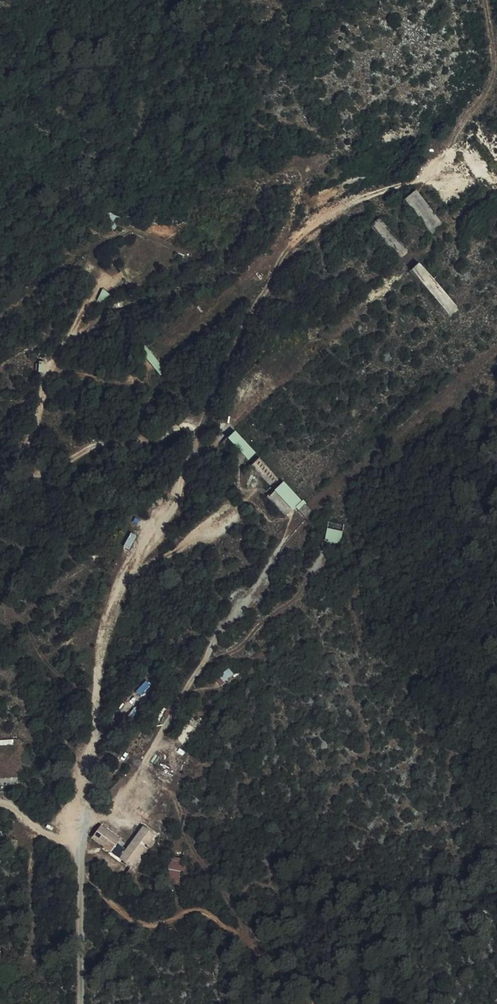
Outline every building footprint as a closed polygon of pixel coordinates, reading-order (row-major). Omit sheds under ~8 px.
[(418,189),(408,196),(430,230),(441,222),(418,189)] [(95,270),(87,264),(81,272),(90,278),(95,270)] [(236,430),(229,437),(247,459),(255,453),(236,430)] [(284,481),(268,496),(286,515),(297,506),(300,509),(305,503),(284,481)] [(328,527),(326,540),(341,543),(344,530),(328,527)] [(224,680),(234,674),(231,668),(221,675),(224,680)] [(118,840),(100,828),(92,840),(109,853),(118,840)] [(142,829),(119,861),(131,869),(154,837),(142,829)] [(178,884),(186,860),(173,855),(165,879),(178,884)]
